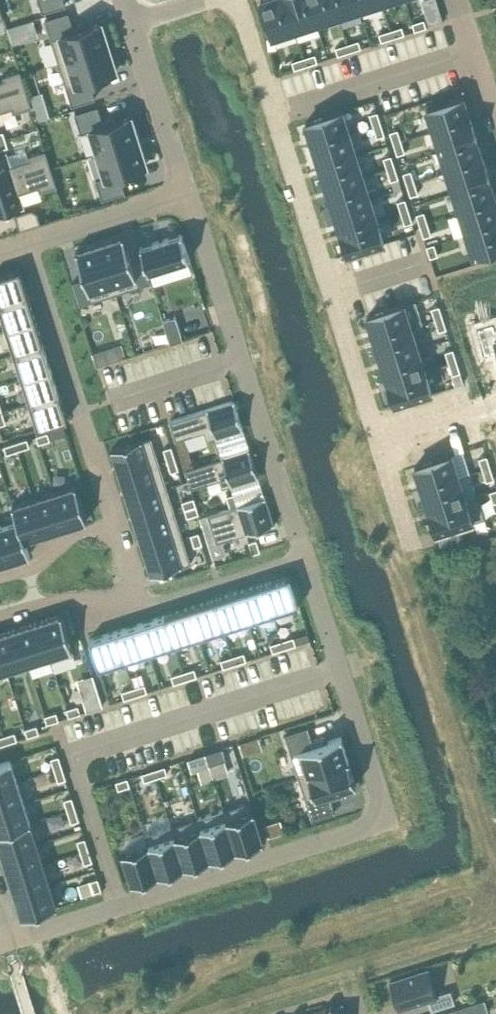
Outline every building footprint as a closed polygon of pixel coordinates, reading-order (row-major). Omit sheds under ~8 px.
[(43,12),(65,4),(64,0),(39,0),(43,12)] [(272,36),(295,29),(286,0),(261,0),(272,36)] [(295,29),(317,22),(310,0),(286,0),(295,29)] [(317,22),(338,15),(333,0),(310,0),(317,22)] [(338,15),(360,8),(357,0),(333,0),(338,15)] [(360,8),(382,1),(381,0),(357,0),(360,8)] [(68,12),(45,19),(59,62),(109,46),(102,22),(86,27),(84,22),(73,25),(68,12)] [(439,12),(427,16),(430,23),(441,20),(439,12)] [(424,19),(412,23),(415,30),(426,26),(424,19)] [(8,27),(12,41),(22,38),(18,24),(8,27)] [(402,26),(391,29),(393,37),(405,33),(402,26)] [(391,29),(379,33),(382,41),(393,37),(391,29)] [(359,40),(347,43),(350,51),(361,47),(359,40)] [(347,43),(336,47),(338,55),(350,51),(347,43)] [(109,46),(59,62),(72,105),(95,98),(91,84),(103,80),(101,75),(117,70),(109,46)] [(325,76),(374,59),(370,49),(322,65),(325,76)] [(315,53),(304,57),(306,65),(318,61),(315,53)] [(304,57),(292,61),(295,68),(306,65),(304,57)] [(26,88),(20,70),(3,76),(4,81),(0,82),(0,97),(26,88)] [(0,97),(0,111),(13,107),(14,112),(18,111),(32,107),(26,88),(0,97)] [(463,97),(427,109),(434,130),(470,118),(463,97)] [(46,106),(33,110),(36,119),(49,114),(46,106)] [(98,106),(75,113),(81,133),(90,130),(98,153),(139,140),(138,138),(139,138),(133,118),(132,118),(131,116),(116,121),(114,116),(102,119),(98,106)] [(342,110),(306,122),(313,144),(350,133),(342,110)] [(377,111),(370,114),(374,125),(381,123),(377,111)] [(470,118),(434,130),(440,151),(477,139),(471,118),(470,118)] [(381,123),(374,125),(377,137),(385,134),(381,123)] [(398,129),(391,131),(394,143),(402,140),(398,129)] [(350,133),(313,144),(320,166),(356,155),(350,133)] [(0,140),(0,149),(8,146),(6,139),(0,140)] [(477,139),(440,151),(447,171),(483,159),(477,139)] [(105,176),(96,179),(102,199),(125,192),(121,178),(133,174),(131,169),(147,164),(139,140),(98,153),(105,176)] [(402,140),(394,143),(398,154),(405,152),(402,140)] [(0,155),(0,184),(51,168),(45,150),(39,151),(28,155),(26,150),(26,148),(6,155),(6,153),(0,155)] [(356,155),(320,166),(327,188),(363,176),(356,155)] [(391,155),(384,157),(387,169),(395,166),(391,155)] [(483,159),(447,171),(453,192),(490,180),(484,159),(483,159)] [(395,166),(387,169),(391,180),(399,178),(395,166)] [(0,184),(0,214),(23,206),(18,193),(20,192),(38,187),(40,192),(57,186),(51,168),(0,184)] [(411,170),(404,172),(407,184),(415,181),(411,170)] [(363,176),(327,188),(334,210),(370,198),(363,176)] [(453,192),(460,212),(495,201),(495,199),(490,180),(453,192)] [(415,181),(407,184),(411,195),(419,193),(415,181)] [(370,198),(334,210),(340,231),(377,220),(370,198)] [(405,199),(398,201),(401,212),(409,210),(405,199)] [(460,212),(466,233),(495,223),(495,201),(460,212)] [(32,208),(15,213),(18,224),(20,229),(24,228),(41,222),(37,211),(32,208)] [(409,210),(401,212),(405,224),(412,221),(409,210)] [(424,211),(417,214),(420,225),(428,223),(424,211)] [(377,220),(340,231),(348,254),(384,242),(377,220)] [(428,223),(420,225),(422,230),(424,236),(432,234),(428,223)] [(466,233),(473,254),(495,247),(495,223),(466,233)] [(181,234),(140,247),(143,254),(144,259),(148,272),(150,271),(188,259),(189,259),(181,234)] [(123,235),(100,243),(116,293),(151,282),(148,272),(144,259),(132,263),(123,235)] [(116,293),(100,243),(76,250),(85,278),(73,282),(80,304),(116,293)] [(434,243),(427,245),(430,257),(438,254),(434,243)] [(27,294),(19,269),(0,275),(0,303),(27,294)] [(35,319),(27,294),(0,303),(0,309),(6,328),(35,319)] [(404,304),(367,316),(374,338),(411,326),(404,304)] [(439,305),(432,307),(435,319),(443,316),(439,305)] [(183,339),(176,316),(163,320),(171,343),(183,339)] [(443,316),(435,319),(439,330),(446,328),(443,316)] [(43,344),(35,319),(6,328),(14,353),(43,344)] [(479,326),(486,351),(495,349),(495,325),(494,326),(493,322),(479,326)] [(411,326),(374,338),(381,360),(418,348),(411,326)] [(14,353),(22,378),(51,369),(43,344),(14,353)] [(418,348),(381,360),(388,382),(425,370),(418,348)] [(453,348),(445,351),(449,362),(457,360),(453,348)] [(108,362),(103,349),(92,352),(97,366),(108,362)] [(457,360),(449,362),(453,374),(460,371),(457,360)] [(22,378),(30,403),(59,394),(51,369),(22,378)] [(425,370),(388,382),(395,404),(432,392),(425,370)] [(59,394),(30,403),(38,428),(67,419),(59,394)] [(176,440),(204,431),(207,439),(216,436),(243,428),(234,400),(170,421),(176,440)] [(39,443),(50,439),(48,432),(36,435),(39,443)] [(111,449),(119,475),(159,462),(151,437),(111,449)] [(7,453),(18,450),(16,442),(4,446),(7,453)] [(164,448),(167,460),(175,458),(171,446),(164,448)] [(29,447),(18,450),(20,458),(31,455),(29,447)] [(258,476),(250,448),(185,469),(191,488),(220,479),(222,487),(258,476)] [(452,454),(415,466),(422,488),(459,477),(452,454)] [(487,455),(480,457),(483,469),(491,466),(487,455)] [(175,458),(167,460),(171,472),(179,469),(175,458)] [(159,462),(119,475),(127,500),(167,487),(159,462)] [(491,466),(483,469),(487,480),(494,478),(491,466)] [(459,477),(422,488),(429,510),(466,498),(459,477)] [(54,492),(65,527),(87,520),(76,485),(54,492)] [(135,525),(175,512),(167,487),(127,500),(135,525)] [(45,533),(65,527),(54,492),(34,498),(45,533)] [(227,495),(231,507),(238,505),(235,493),(227,495)] [(201,516),(200,517),(204,529),(204,530),(207,540),(208,542),(216,540),(217,542),(222,540),(270,525),(274,524),(265,496),(262,497),(238,505),(231,507),(208,514),(202,516),(201,516)] [(45,533),(34,498),(12,505),(17,520),(18,520),(24,540),(25,540),(45,533)] [(196,505),(194,498),(182,502),(185,509),(196,505)] [(466,498),(429,510),(436,532),(473,521),(466,498)] [(185,509),(187,517),(199,513),(196,505),(185,509)] [(183,537),(175,512),(135,525),(143,550),(183,537)] [(0,525),(0,535),(8,561),(30,555),(25,540),(24,540),(18,520),(17,520),(0,525)] [(191,534),(195,546),(202,543),(199,532),(191,534)] [(0,535),(0,564),(8,561),(0,535)] [(191,562),(183,537),(143,550),(151,575),(191,562)] [(249,541),(253,553),(260,550),(257,539),(249,541)] [(290,575),(264,583),(274,612),(299,604),(290,575)] [(264,583),(239,591),(249,620),(274,612),(264,583)] [(249,620),(239,591),(215,599),(224,628),(249,620)] [(215,599),(190,607),(199,636),(224,628),(215,599)] [(199,636),(190,607),(165,614),(174,644),(199,636)] [(50,656),(49,656),(50,661),(74,653),(61,614),(39,621),(50,656)] [(165,614),(140,622),(149,652),(174,644),(165,614)] [(17,628),(28,663),(49,656),(50,656),(39,621),(17,628)] [(140,622),(115,630),(124,659),(149,652),(140,622)] [(6,670),(28,663),(17,628),(0,633),(0,650),(6,670)] [(99,667),(124,659),(115,630),(90,638),(99,667)] [(294,636),(282,640),(285,648),(296,644),(294,636)] [(285,648),(282,640),(271,644),(273,651),(285,648)] [(244,652),(232,656),(235,663),(246,660),(244,652)] [(235,663),(232,656),(221,659),(223,667),(235,663)] [(194,668),(183,671),(185,679),(197,675),(194,668)] [(185,679),(183,671),(171,675),(174,683),(185,679)] [(136,694),(136,695),(147,691),(145,684),(133,687),(136,694)] [(124,697),(136,694),(133,687),(122,690),(124,697)] [(99,694),(85,699),(89,710),(103,706),(99,694)] [(78,705),(67,708),(69,716),(81,712),(78,705)] [(59,719),(56,712),(45,715),(47,723),(59,719)] [(27,736),(39,732),(37,725),(25,728),(27,736)] [(308,726),(285,734),(299,777),(349,761),(341,737),(334,739),(324,742),(322,735),(311,738),(309,732),(308,726)] [(15,732),(3,735),(6,743),(17,739),(15,732)] [(223,747),(205,753),(209,764),(226,758),(223,747)] [(209,764),(205,753),(189,758),(193,769),(209,764)] [(51,758),(55,769),(62,767),(59,755),(51,758)] [(0,763),(0,786),(17,781),(11,760),(0,763)] [(357,784),(349,761),(299,777),(312,819),(335,812),(331,798),(343,795),(341,789),(357,784)] [(165,765),(154,769),(156,777),(168,773),(165,765)] [(184,765),(172,766),(174,784),(186,783),(184,765)] [(62,767),(55,769),(58,781),(66,778),(62,767)] [(156,777),(154,769),(142,773),(145,780),(156,777)] [(128,777),(116,781),(118,789),(130,785),(128,777)] [(0,786),(0,809),(24,801),(17,781),(0,786)] [(64,799),(68,811),(76,808),(72,797),(64,799)] [(0,809),(0,832),(31,822),(24,801),(0,809)] [(250,801),(224,809),(236,850),(263,841),(250,801)] [(76,808),(68,811),(72,822),(79,820),(76,808)] [(236,850),(224,809),(198,818),(210,858),(236,850)] [(198,818),(172,826),(185,866),(210,858),(198,818)] [(0,832),(0,848),(2,854),(37,843),(31,822),(0,832)] [(185,866),(172,826),(145,834),(148,843),(149,843),(159,874),(185,866)] [(81,852),(89,849),(85,838),(77,840),(81,852)] [(37,843),(2,854),(9,875),(44,864),(37,843)] [(149,843),(148,843),(122,852),(132,883),(159,874),(149,843)] [(92,861),(89,849),(81,852),(85,863),(92,861)] [(44,864),(9,875),(15,895),(50,884),(44,864)] [(102,889),(98,878),(90,880),(94,892),(102,889)] [(50,884),(15,895),(17,902),(22,916),(22,917),(43,910),(57,905),(50,884)] [(436,994),(428,969),(391,980),(399,1007),(428,999),(431,1009),(453,1003),(449,989),(436,994)] [(489,1011),(485,998),(454,1008),(455,1013),(481,1013),(489,1011)] [(311,1013),(337,1013),(334,1006),(311,1013)]
